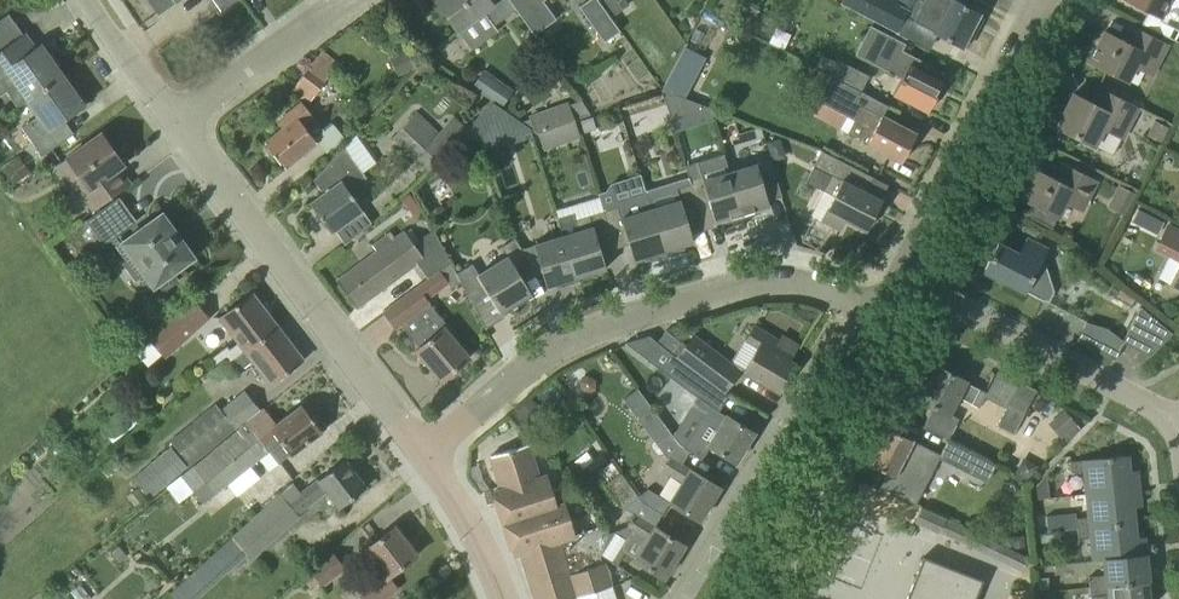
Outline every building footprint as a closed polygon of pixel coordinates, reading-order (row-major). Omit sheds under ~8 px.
[(177,0),(149,0),(158,14),(177,0)] [(458,31),(483,12),(493,26),(516,9),(510,0),(436,0),(458,31)] [(516,9),(534,34),(556,19),(543,0),(510,0),(516,9)] [(579,6),(604,42),(620,31),(598,0),(588,0),(579,6)] [(904,14),(877,0),(853,0),(849,8),(895,32),(904,14)] [(979,13),(955,0),(924,0),(924,1),(913,20),(933,31),(962,46),(963,43),(967,46),(974,33),(970,31),(979,13)] [(1148,11),(1142,23),(1178,42),(1178,0),(1126,0),(1148,11)] [(1105,31),(1090,62),(1127,81),(1134,66),(1152,75),(1167,44),(1131,25),(1124,41),(1105,31)] [(869,61),(901,78),(894,93),(928,111),(943,83),(925,73),(929,64),(902,50),(906,43),(883,32),(869,61)] [(0,52),(0,95),(7,90),(18,106),(28,99),(62,75),(48,56),(42,61),(34,50),(21,59),(10,44),(0,52)] [(706,57),(685,46),(662,89),(684,97),(706,57)] [(309,103),(334,70),(317,56),(292,90),(309,103)] [(838,62),(831,76),(859,91),(868,74),(839,59),(838,62)] [(471,87),(493,101),(500,107),(512,89),(483,69),(471,87)] [(62,75),(28,99),(38,115),(21,127),(32,143),(42,156),(74,133),(63,119),(77,109),(69,98),(75,93),(62,75)] [(859,91),(831,76),(821,94),(818,101),(854,120),(848,132),(868,143),(867,144),(902,162),(916,134),(854,102),(859,91)] [(1057,126),(1113,155),(1138,106),(1099,86),(1091,102),(1074,93),(1057,126)] [(662,89),(672,119),(710,107),(662,89)] [(535,127),(538,133),(574,120),(574,119),(590,113),(581,100),(569,104),(568,101),(530,115),(531,118),(521,121),(531,128),(535,127)] [(521,121),(500,107),(493,101),(474,122),(477,129),(497,122),(500,133),(507,136),(531,128),(521,121)] [(278,122),(283,128),(265,142),(285,167),(317,141),(314,138),(324,130),(302,102),(278,122)] [(415,112),(392,138),(427,170),(459,134),(446,122),(437,132),(415,112)] [(1170,125),(1156,118),(1148,135),(1162,142),(1170,125)] [(574,120),(538,133),(545,150),(580,137),(574,120)] [(80,191),(94,210),(130,184),(118,167),(124,162),(102,132),(67,158),(87,186),(80,191)] [(367,181),(343,146),(312,179),(323,194),(310,203),(331,232),(362,209),(350,193),(367,181)] [(821,220),(839,229),(845,219),(867,230),(882,200),(860,188),(867,174),(872,177),(871,178),(873,178),(873,177),(822,150),(813,166),(831,175),(823,190),(834,196),(821,220)] [(689,176),(700,214),(701,214),(697,201),(708,197),(715,222),(725,219),(726,223),(743,217),(730,172),(724,153),(685,164),(689,176)] [(18,155),(1,167),(13,184),(30,171),(18,155)] [(730,172),(743,217),(761,212),(760,209),(770,206),(762,181),(776,176),(771,159),(730,172)] [(1020,198),(1037,207),(1031,217),(1030,217),(1030,218),(1051,229),(1052,228),(1051,227),(1056,217),(1057,217),(1065,202),(1082,211),(1098,180),(1070,166),(1062,182),(1036,168),(1020,198)] [(650,207),(665,254),(685,248),(684,244),(693,241),(686,218),(700,214),(689,176),(645,190),(650,207)] [(1124,213),(1134,192),(1118,184),(1108,206),(1124,213)] [(104,244),(135,221),(118,198),(87,221),(104,244)] [(619,206),(604,211),(613,241),(627,236),(634,259),(643,256),(645,261),(665,254),(650,207),(622,215),(619,206)] [(604,211),(575,219),(573,213),(558,217),(563,235),(577,281),(597,275),(596,271),(606,268),(599,245),(613,241),(604,211)] [(124,241),(122,242),(124,244),(152,283),(154,286),(157,282),(164,291),(178,280),(172,271),(191,258),(193,257),(192,255),(191,255),(162,213),(160,215),(125,241),(124,241)] [(1155,248),(1178,260),(1178,230),(1167,224),(1155,248)] [(416,263),(428,279),(450,261),(433,228),(413,243),(405,232),(396,239),(390,232),(372,245),(377,252),(337,281),(356,307),(416,263)] [(577,281),(563,235),(534,245),(546,286),(556,283),(557,287),(577,281)] [(502,246),(508,257),(519,272),(531,265),(515,238),(502,246)] [(984,271),(1042,301),(1047,290),(1039,263),(1047,248),(1028,238),(1020,254),(999,242),(984,271)] [(534,297),(519,272),(508,257),(478,274),(472,263),(456,273),(460,281),(472,302),(488,292),(500,312),(511,305),(513,309),(534,297)] [(450,261),(428,279),(384,311),(396,328),(400,324),(420,347),(416,350),(442,380),(469,357),(420,301),(446,282),(450,288),(460,281),(456,273),(450,261)] [(1169,285),(1178,289),(1178,265),(1169,285)] [(227,355),(231,361),(277,325),(252,293),(219,318),(238,342),(229,349),(226,346),(212,357),(217,363),(227,355)] [(150,341),(164,356),(208,317),(194,301),(150,341)] [(1141,306),(1123,341),(1122,342),(1123,343),(1150,356),(1172,333),(1141,306)] [(304,360),(277,325),(231,361),(239,371),(252,361),(271,385),(304,360)] [(746,339),(759,347),(744,371),(779,391),(794,364),(775,353),(781,342),(754,326),(746,339)] [(678,340),(666,330),(657,342),(668,351),(678,340)] [(740,369),(691,334),(675,357),(723,392),(740,369)] [(728,395),(723,392),(675,357),(664,349),(652,365),(658,370),(659,368),(672,377),(671,378),(706,404),(681,446),(689,451),(700,458),(708,446),(735,462),(754,431),(727,416),(727,415),(719,411),(728,395)] [(979,407),(985,397),(987,393),(966,382),(967,381),(934,364),(934,366),(935,366),(918,398),(917,397),(917,398),(933,407),(923,426),(948,439),(958,418),(949,413),(958,396),(979,407)] [(637,389),(623,399),(637,418),(651,407),(637,389)] [(233,427),(234,429),(259,408),(244,390),(220,409),(214,402),(170,438),(189,462),(233,427)] [(545,413),(532,397),(510,416),(520,429),(526,424),(528,426),(545,413)] [(1006,408),(997,425),(1013,434),(1024,412),(1008,404),(1006,408)] [(244,421),(247,424),(184,477),(207,505),(268,453),(279,466),(322,431),(302,405),(276,427),(269,418),(260,408),(244,421)] [(690,468),(689,469),(682,464),(689,451),(681,446),(670,432),(651,407),(637,418),(667,458),(661,469),(682,481),(669,502),(699,520),(720,487),(690,468)] [(1065,409),(1049,423),(1061,438),(1077,424),(1065,409)] [(905,499),(930,450),(912,441),(913,440),(886,427),(868,463),(889,474),(883,486),(880,484),(880,486),(905,499)] [(979,456),(946,441),(938,458),(970,473),(979,456)] [(612,586),(612,584),(610,585),(602,562),(600,563),(602,555),(601,555),(608,533),(607,533),(606,533),(606,531),(563,483),(550,487),(546,474),(538,477),(528,444),(490,456),(501,490),(496,491),(496,493),(494,493),(495,495),(494,495),(497,507),(499,507),(500,510),(498,510),(502,522),(503,522),(504,525),(503,525),(507,537),(508,537),(509,540),(508,540),(512,552),(513,552),(513,553),(515,553),(516,554),(521,552),(536,598),(571,598),(575,598),(576,598),(616,598),(612,586)] [(132,477),(149,497),(187,466),(170,445),(132,477)] [(1087,493),(1138,488),(1136,470),(1129,471),(1127,455),(1070,461),(1071,472),(1085,470),(1087,493)] [(594,470),(622,507),(637,496),(609,459),(594,470)] [(171,592),(177,598),(199,598),(248,555),(251,558),(300,516),(297,513),(327,490),(340,508),(365,488),(344,460),(300,494),(291,484),(171,592)] [(1033,489),(1034,498),(1049,496),(1047,474),(1043,479),(1033,489)] [(1138,488),(1087,493),(1089,517),(1076,518),(1077,528),(1134,522),(1132,507),(1140,506),(1138,488)] [(1027,557),(921,506),(914,520),(939,532),(939,531),(1021,570),(1027,557)] [(1061,514),(1047,515),(1048,531),(1062,530),(1061,514)] [(626,527),(607,533),(608,533),(601,555),(602,555),(617,564),(623,554),(664,578),(684,544),(654,526),(654,527),(634,515),(626,527)] [(1104,559),(1145,555),(1143,537),(1136,537),(1134,522),(1077,528),(1078,538),(1092,537),(1094,560),(1104,559)] [(377,565),(350,585),(361,598),(383,598),(397,588),(388,577),(417,554),(395,526),(365,550),(377,565)] [(332,554),(301,577),(310,588),(318,582),(320,585),(343,567),(332,554)] [(1148,580),(1145,555),(1104,559),(1106,575),(1088,576),(1089,587),(1148,580)] [(977,582),(921,560),(906,598),(971,598),(977,582)] [(1046,574),(1035,579),(1040,591),(1052,585),(1046,574)] [(1148,580),(1089,587),(1091,598),(1150,598),(1148,580)]
